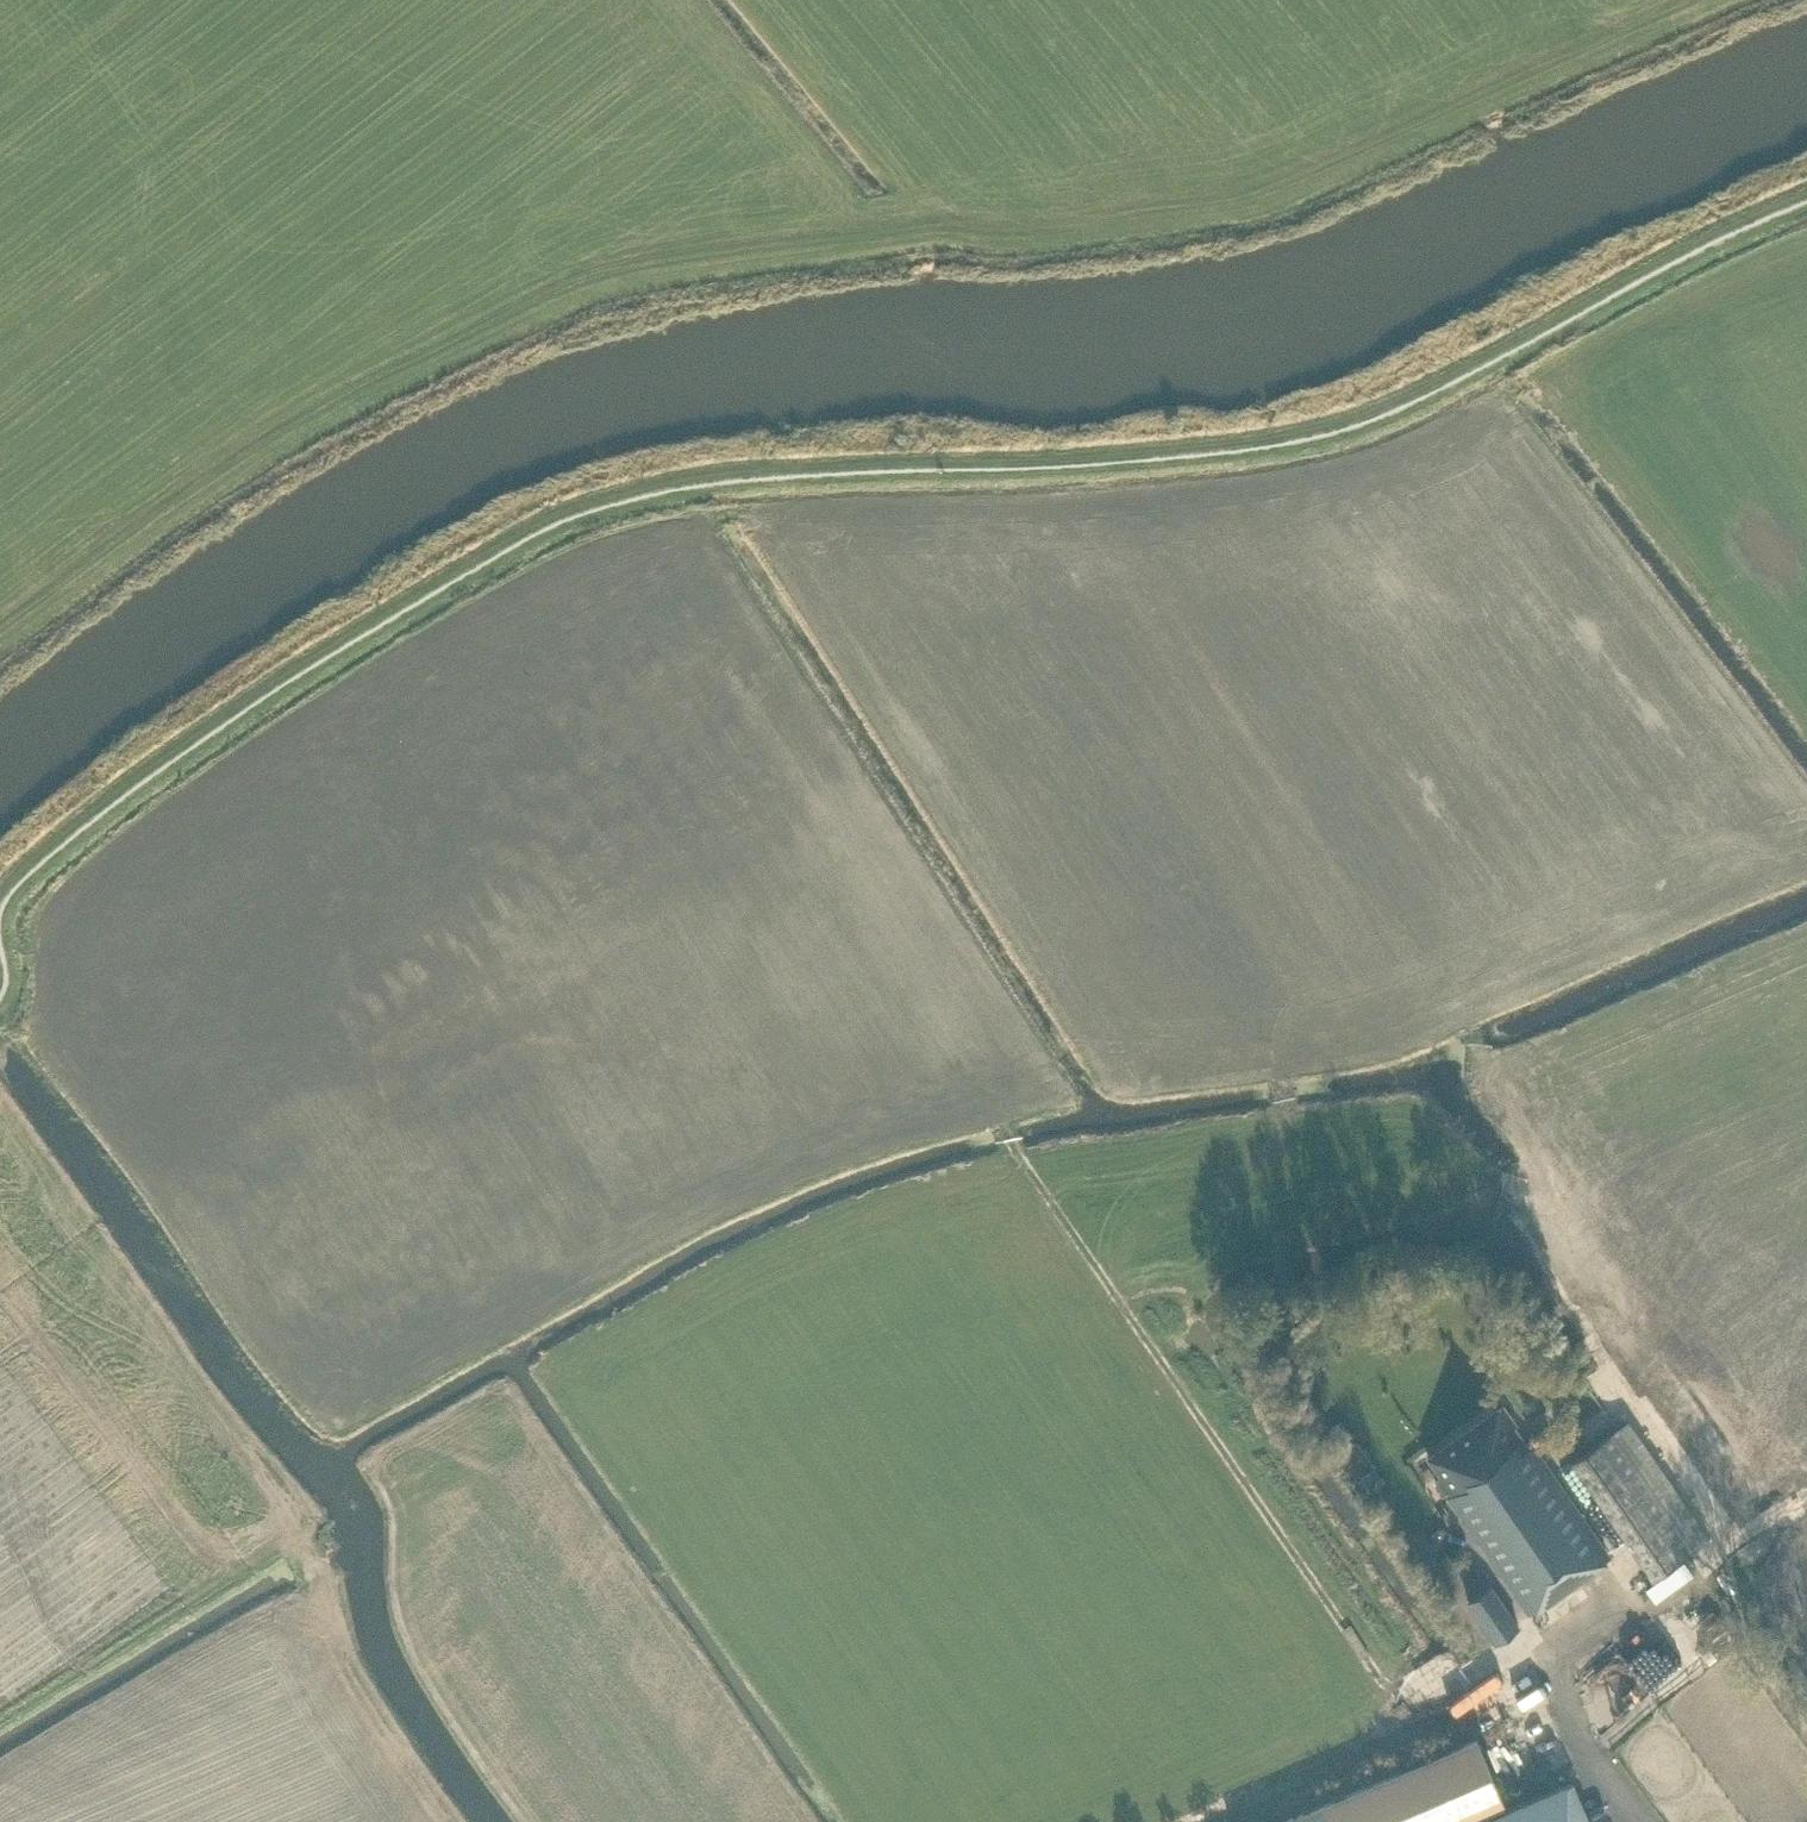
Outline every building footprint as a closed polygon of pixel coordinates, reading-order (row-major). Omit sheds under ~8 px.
[(1331,1306),(1338,1318),(1350,1311),(1343,1299),(1331,1306)] [(1260,1326),(1266,1323),(1277,1317),(1271,1307),(1254,1316),(1260,1326)] [(1529,1612),(1608,1556),(1530,1445),(1528,1447),(1514,1426),(1516,1425),(1502,1404),(1428,1456),(1442,1476),(1436,1480),(1445,1492),(1445,1491),(1529,1612)] [(1652,1577),(1680,1558),(1709,1537),(1628,1420),(1570,1460),(1652,1577)] [(1536,1444),(1551,1433),(1543,1422),(1528,1432),(1536,1444)] [(1496,1641),(1518,1626),(1491,1585),(1468,1601),(1496,1641)] [(1522,1703),(1542,1689),(1520,1658),(1500,1671),(1522,1703)] [(1504,1803),(1476,1737),(1278,1821),(1461,1821),(1504,1803)] [(1472,1821),(1590,1821),(1572,1780),(1528,1798),(1472,1821)]
